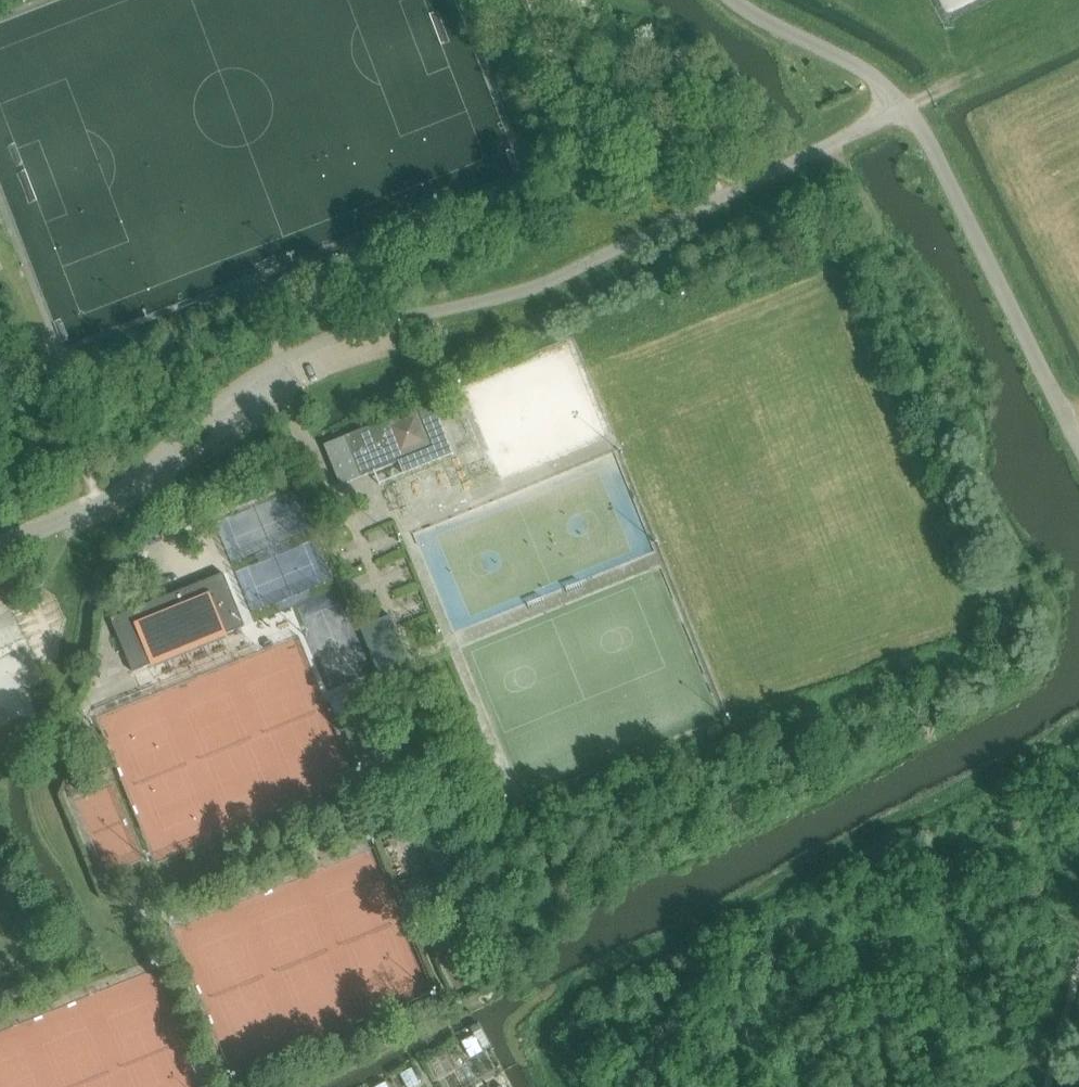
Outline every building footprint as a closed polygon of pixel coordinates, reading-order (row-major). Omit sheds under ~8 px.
[(336,486),(358,477),(396,462),(400,474),(449,454),(429,406),(416,411),(414,408),(342,437),(320,446),(336,486)] [(297,483),(249,497),(261,535),(308,521),(297,483)] [(107,620),(125,663),(129,673),(149,665),(146,655),(217,626),(220,636),(241,628),(219,574),(107,620)] [(384,686),(414,673),(391,616),(361,628),(384,686)] [(342,695),(330,699),(338,720),(350,715),(342,695)]
